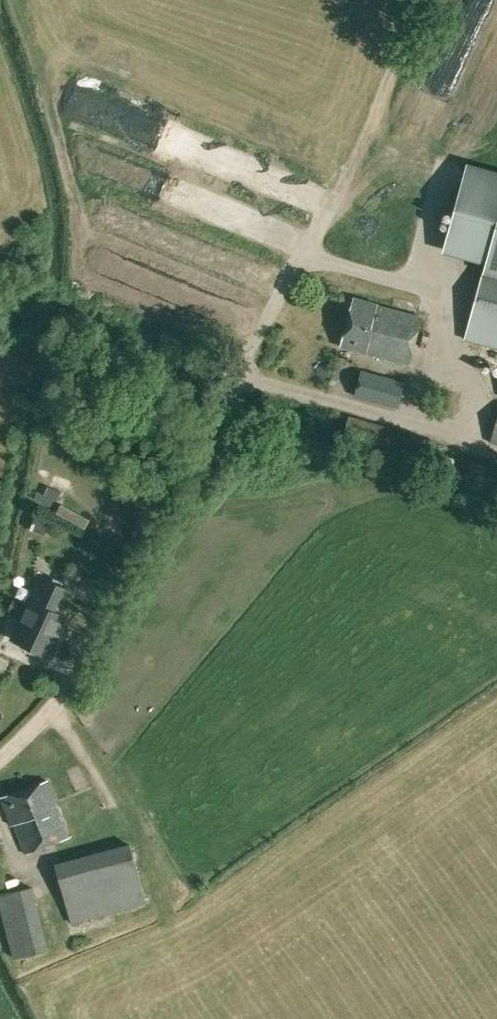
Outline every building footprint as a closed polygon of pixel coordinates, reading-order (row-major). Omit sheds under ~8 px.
[(469,167),(445,247),(488,259),(496,261),(496,175),(469,167)] [(488,259),(465,339),(496,348),(496,261),(488,259)] [(409,363),(421,317),(377,306),(378,304),(354,298),(341,346),(366,353),(367,352),(409,363)] [(404,382),(361,370),(355,395),(397,407),(404,382)] [(72,591),(42,577),(28,605),(66,624),(69,617),(61,614),(72,591)] [(20,603),(13,600),(8,611),(15,614),(20,603)] [(28,605),(13,639),(51,657),(66,624),(28,605)] [(47,779),(0,798),(25,853),(69,836),(47,779)] [(130,845),(56,865),(71,923),(145,903),(130,845)] [(0,894),(0,906),(14,959),(49,950),(33,887),(0,894)]
